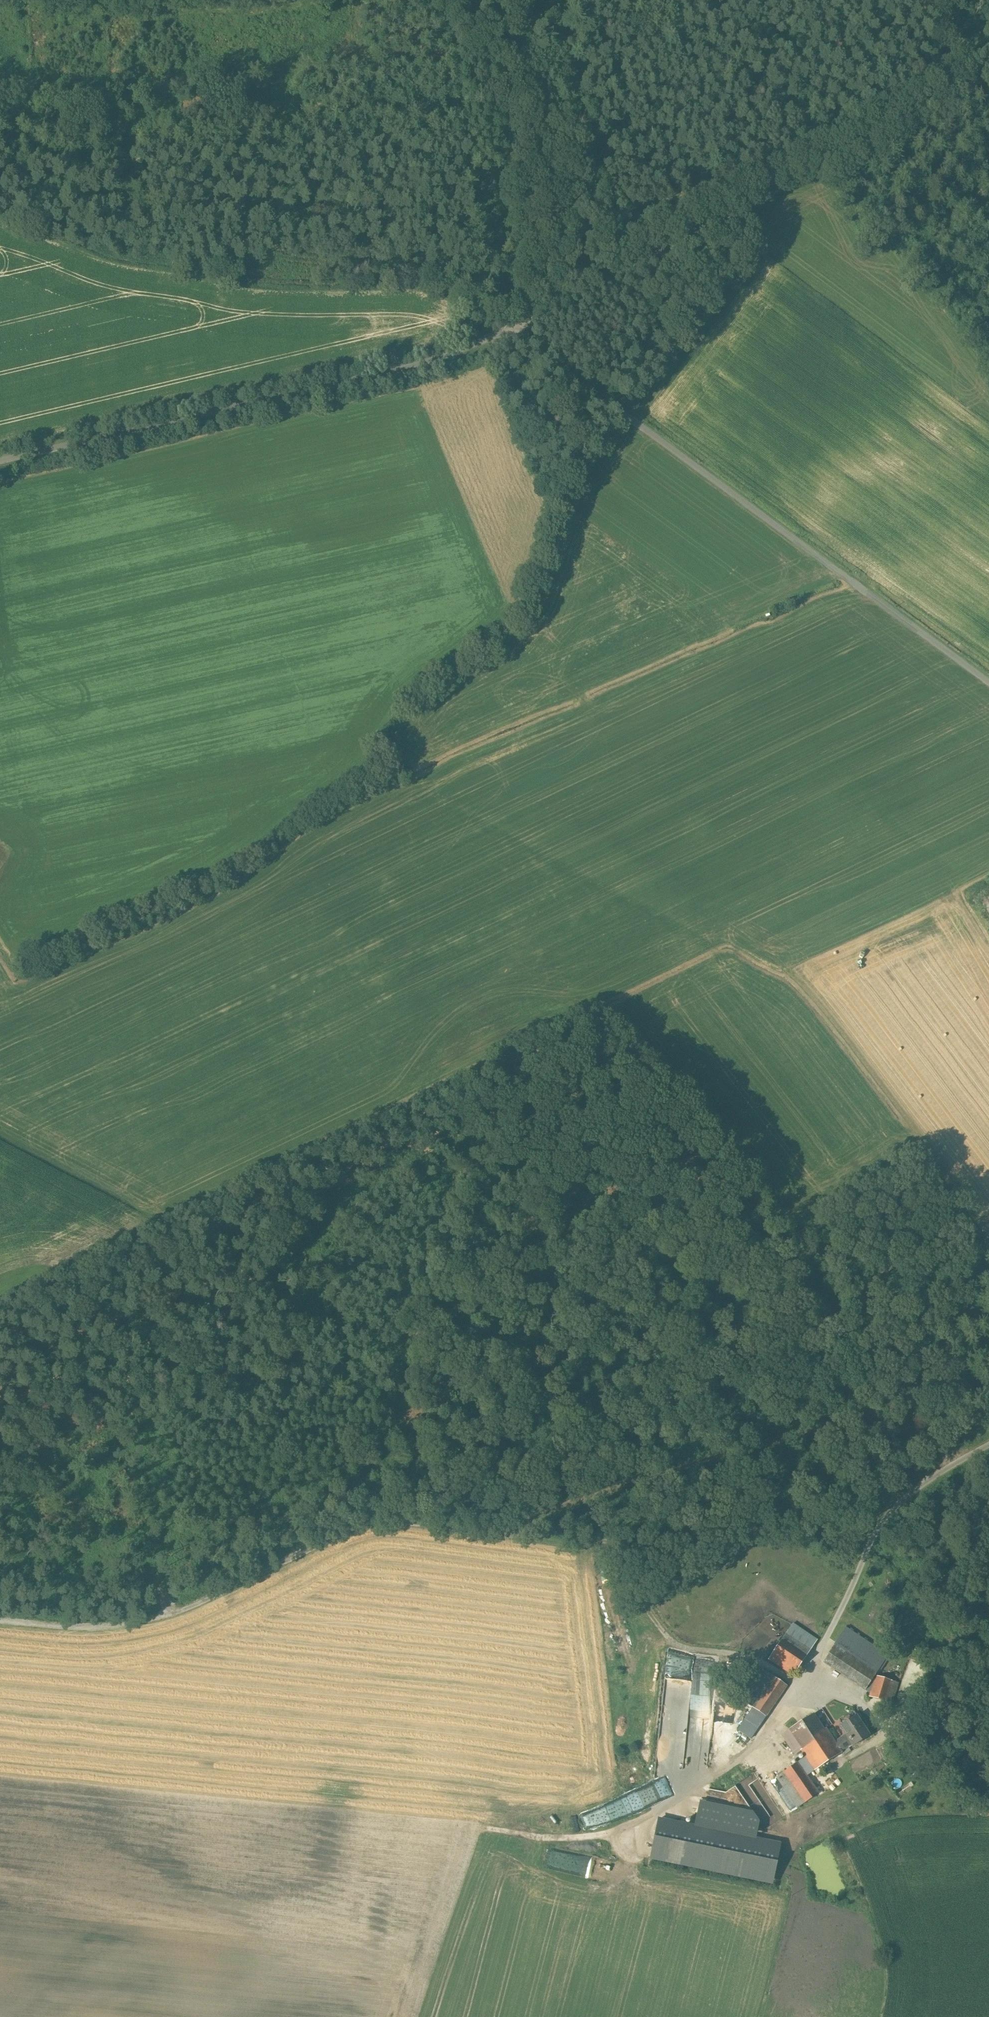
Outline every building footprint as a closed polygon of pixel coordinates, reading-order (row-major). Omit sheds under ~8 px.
[(619,1619),(609,1622),(615,1642),(625,1639),(619,1619)] [(792,1624),(789,1628),(814,1645),(817,1640),(792,1624)] [(888,1655),(846,1627),(823,1662),(865,1689),(888,1655)] [(814,1645),(789,1628),(769,1659),(793,1675),(814,1645)] [(667,1654),(665,1697),(683,1697),(683,1693),(689,1693),(689,1690),(693,1690),(694,1655),(667,1654)] [(898,1682),(876,1676),(870,1696),(892,1703),(898,1682)] [(755,1705),(753,1708),(766,1716),(787,1685),(774,1677),(755,1705)] [(721,1682),(713,1682),(711,1700),(720,1700),(721,1682)] [(753,1708),(755,1705),(753,1704),(738,1727),(752,1737),(766,1716),(753,1708)] [(823,1730),(813,1714),(791,1728),(804,1748),(801,1750),(815,1770),(842,1752),(841,1751),(848,1746),(842,1738),(835,1742),(826,1728),(823,1730)] [(869,1735),(856,1715),(841,1725),(847,1735),(842,1738),(848,1746),(852,1743),(854,1745),(869,1735)] [(851,1751),(848,1746),(841,1751),(842,1752),(844,1756),(851,1751)] [(819,1793),(798,1762),(784,1772),(805,1802),(819,1793)] [(805,1802),(784,1772),(776,1777),(797,1808),(805,1802)] [(700,1801),(695,1826),(756,1839),(759,1821),(753,1811),(700,1801)] [(695,1826),(659,1819),(652,1849),(774,1874),(780,1844),(756,1839),(695,1826)]
